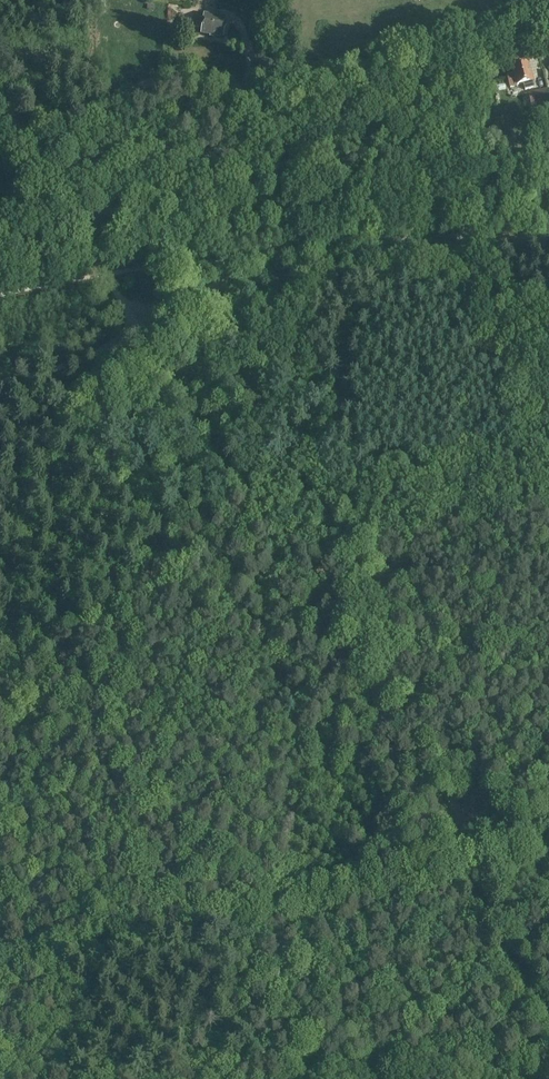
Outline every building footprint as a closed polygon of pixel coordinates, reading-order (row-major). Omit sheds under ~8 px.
[(195,28),(202,31),(201,34),(222,38),(225,18),(205,15),(204,20),(197,19),(195,28)] [(516,86),(516,85),(523,83),(524,90),(534,87),(533,80),(532,76),(531,76),(527,65),(512,68),(513,73),(506,75),(509,88),(516,86)] [(546,89),(528,93),(532,107),(548,103),(548,102),(546,89)]
